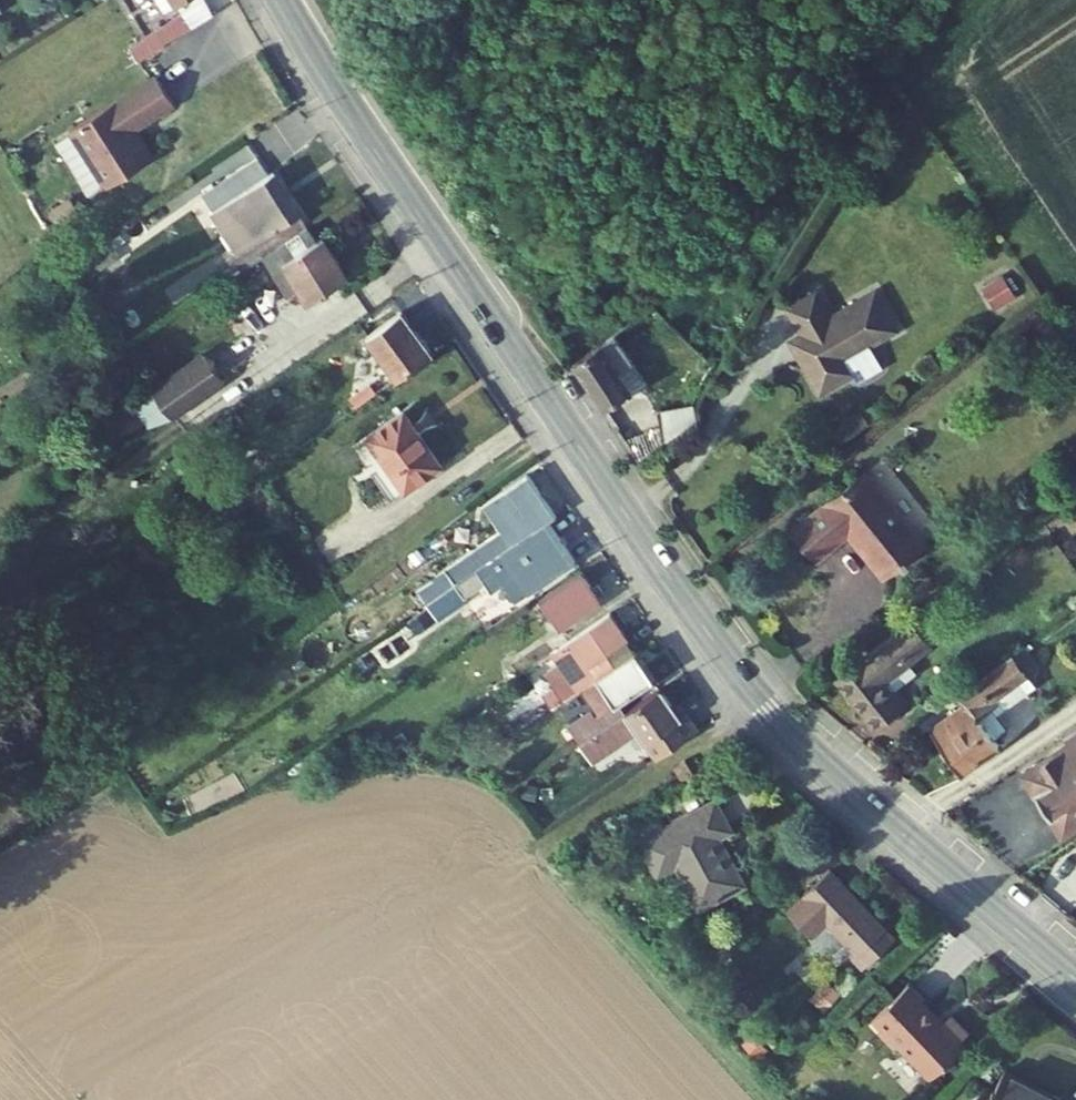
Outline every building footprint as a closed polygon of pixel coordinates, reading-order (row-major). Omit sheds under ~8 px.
[(165,12),(178,4),(183,12),(129,47),(138,62),(145,58),(214,13),(207,0),(157,0),(165,12)] [(146,121),(174,103),(156,74),(69,130),(106,187),(154,156),(133,124),(143,117),(146,121)] [(263,254),(306,226),(271,172),(267,175),(256,158),(201,195),(225,231),(233,244),(228,247),(242,268),(263,254)] [(65,224),(79,215),(67,197),(53,206),(65,224)] [(309,299),(347,274),(322,235),(315,240),(306,226),(263,254),(287,291),(299,283),(309,299)] [(225,231),(220,234),(228,247),(233,244),(225,231)] [(81,283),(120,257),(111,243),(72,268),(81,283)] [(1014,295),(1003,276),(984,287),(996,306),(1014,295)] [(869,344),(895,329),(874,292),(830,317),(815,292),(788,308),(806,338),(810,336),(816,347),(803,355),(801,356),(821,389),(851,372),(857,382),(883,367),(869,344)] [(432,352),(402,310),(367,335),(398,377),(432,352)] [(1027,352),(1034,340),(1019,333),(1013,345),(1027,352)] [(635,363),(615,334),(601,344),(600,343),(572,363),(603,410),(631,390),(621,375),(619,372),(635,363)] [(806,338),(797,344),(803,355),(816,347),(810,336),(806,338)] [(174,415),(221,383),(200,353),(153,386),(174,415)] [(631,390),(644,381),(634,366),(621,375),(631,390)] [(693,405),(694,403),(658,410),(660,423),(664,444),(697,421),(695,416),(694,412),(693,405)] [(367,436),(405,491),(442,465),(403,410),(367,436)] [(627,445),(638,461),(664,444),(660,423),(627,445)] [(367,436),(352,447),(390,501),(405,491),(367,436)] [(859,546),(885,578),(924,547),(864,471),(790,530),(814,560),(846,534),(857,548),(859,546)] [(439,562),(455,585),(548,522),(556,516),(528,475),(486,503),(507,534),(449,574),(441,561),(439,562)] [(530,593),(575,562),(548,522),(455,585),(467,602),(478,594),(475,589),(484,582),(479,575),(492,566),(501,579),(504,584),(517,575),(529,592),(530,593)] [(857,548),(883,580),(885,578),(859,546),(857,548)] [(428,603),(455,585),(439,562),(411,581),(428,603)] [(478,594),(501,579),(492,566),(479,575),(484,582),(475,589),(478,594)] [(558,629),(600,600),(580,572),(539,601),(558,629)] [(516,601),(529,592),(517,575),(504,584),(516,601)] [(440,620),(467,602),(455,585),(428,603),(440,620)] [(626,641),(628,639),(610,613),(552,653),(558,662),(545,672),(555,686),(545,693),(554,706),(582,687),(633,652),(626,641)] [(836,677),(876,727),(906,703),(895,689),(886,678),(907,661),(929,643),(910,619),(836,677)] [(1014,653),(1030,673),(1038,667),(1022,647),(1014,653)] [(568,726),(580,743),(625,712),(618,702),(653,678),(635,650),(633,652),(582,687),(600,713),(595,716),(591,710),(568,726)] [(930,728),(960,770),(998,742),(995,738),(1007,729),(996,713),(992,708),(999,703),(995,698),(1027,675),(1012,654),(956,695),(963,704),(930,728)] [(895,689),(916,672),(907,661),(886,678),(895,689)] [(996,713),(1034,684),(1027,675),(995,698),(999,703),(992,708),(996,713)] [(658,756),(698,729),(686,712),(680,717),(660,688),(625,712),(580,743),(590,757),(593,761),(639,729),(658,756)] [(1068,745),(1023,775),(1037,796),(1046,790),(1058,809),(1049,815),(1061,834),(1075,824),(1075,727),(1062,736),(1068,745)] [(574,747),(584,761),(590,757),(580,743),(574,747)] [(696,778),(685,759),(674,766),(685,785),(696,778)] [(1046,790),(1037,796),(1049,815),(1058,809),(1046,790)] [(731,830),(715,801),(663,828),(653,809),(623,825),(633,844),(640,840),(658,875),(677,865),(699,908),(743,885),(718,837),(731,830)] [(831,869),(787,909),(813,937),(811,939),(821,950),(827,951),(832,951),(834,951),(837,949),(845,942),(855,953),(851,956),(862,968),(894,937),(831,869)] [(909,984),(872,1019),(881,1028),(878,1031),(894,1048),(900,1043),(931,1076),(959,1050),(953,1044),(960,1038),(967,1031),(952,1015),(942,1024),(927,1008),(929,1006),(909,984)] [(754,1037),(744,1045),(755,1057),(765,1049),(754,1037)] [(953,1044),(959,1050),(966,1044),(960,1038),(953,1044)] [(987,1084),(971,1099),(1061,1099),(1004,1070),(994,1088),(987,1084)]
